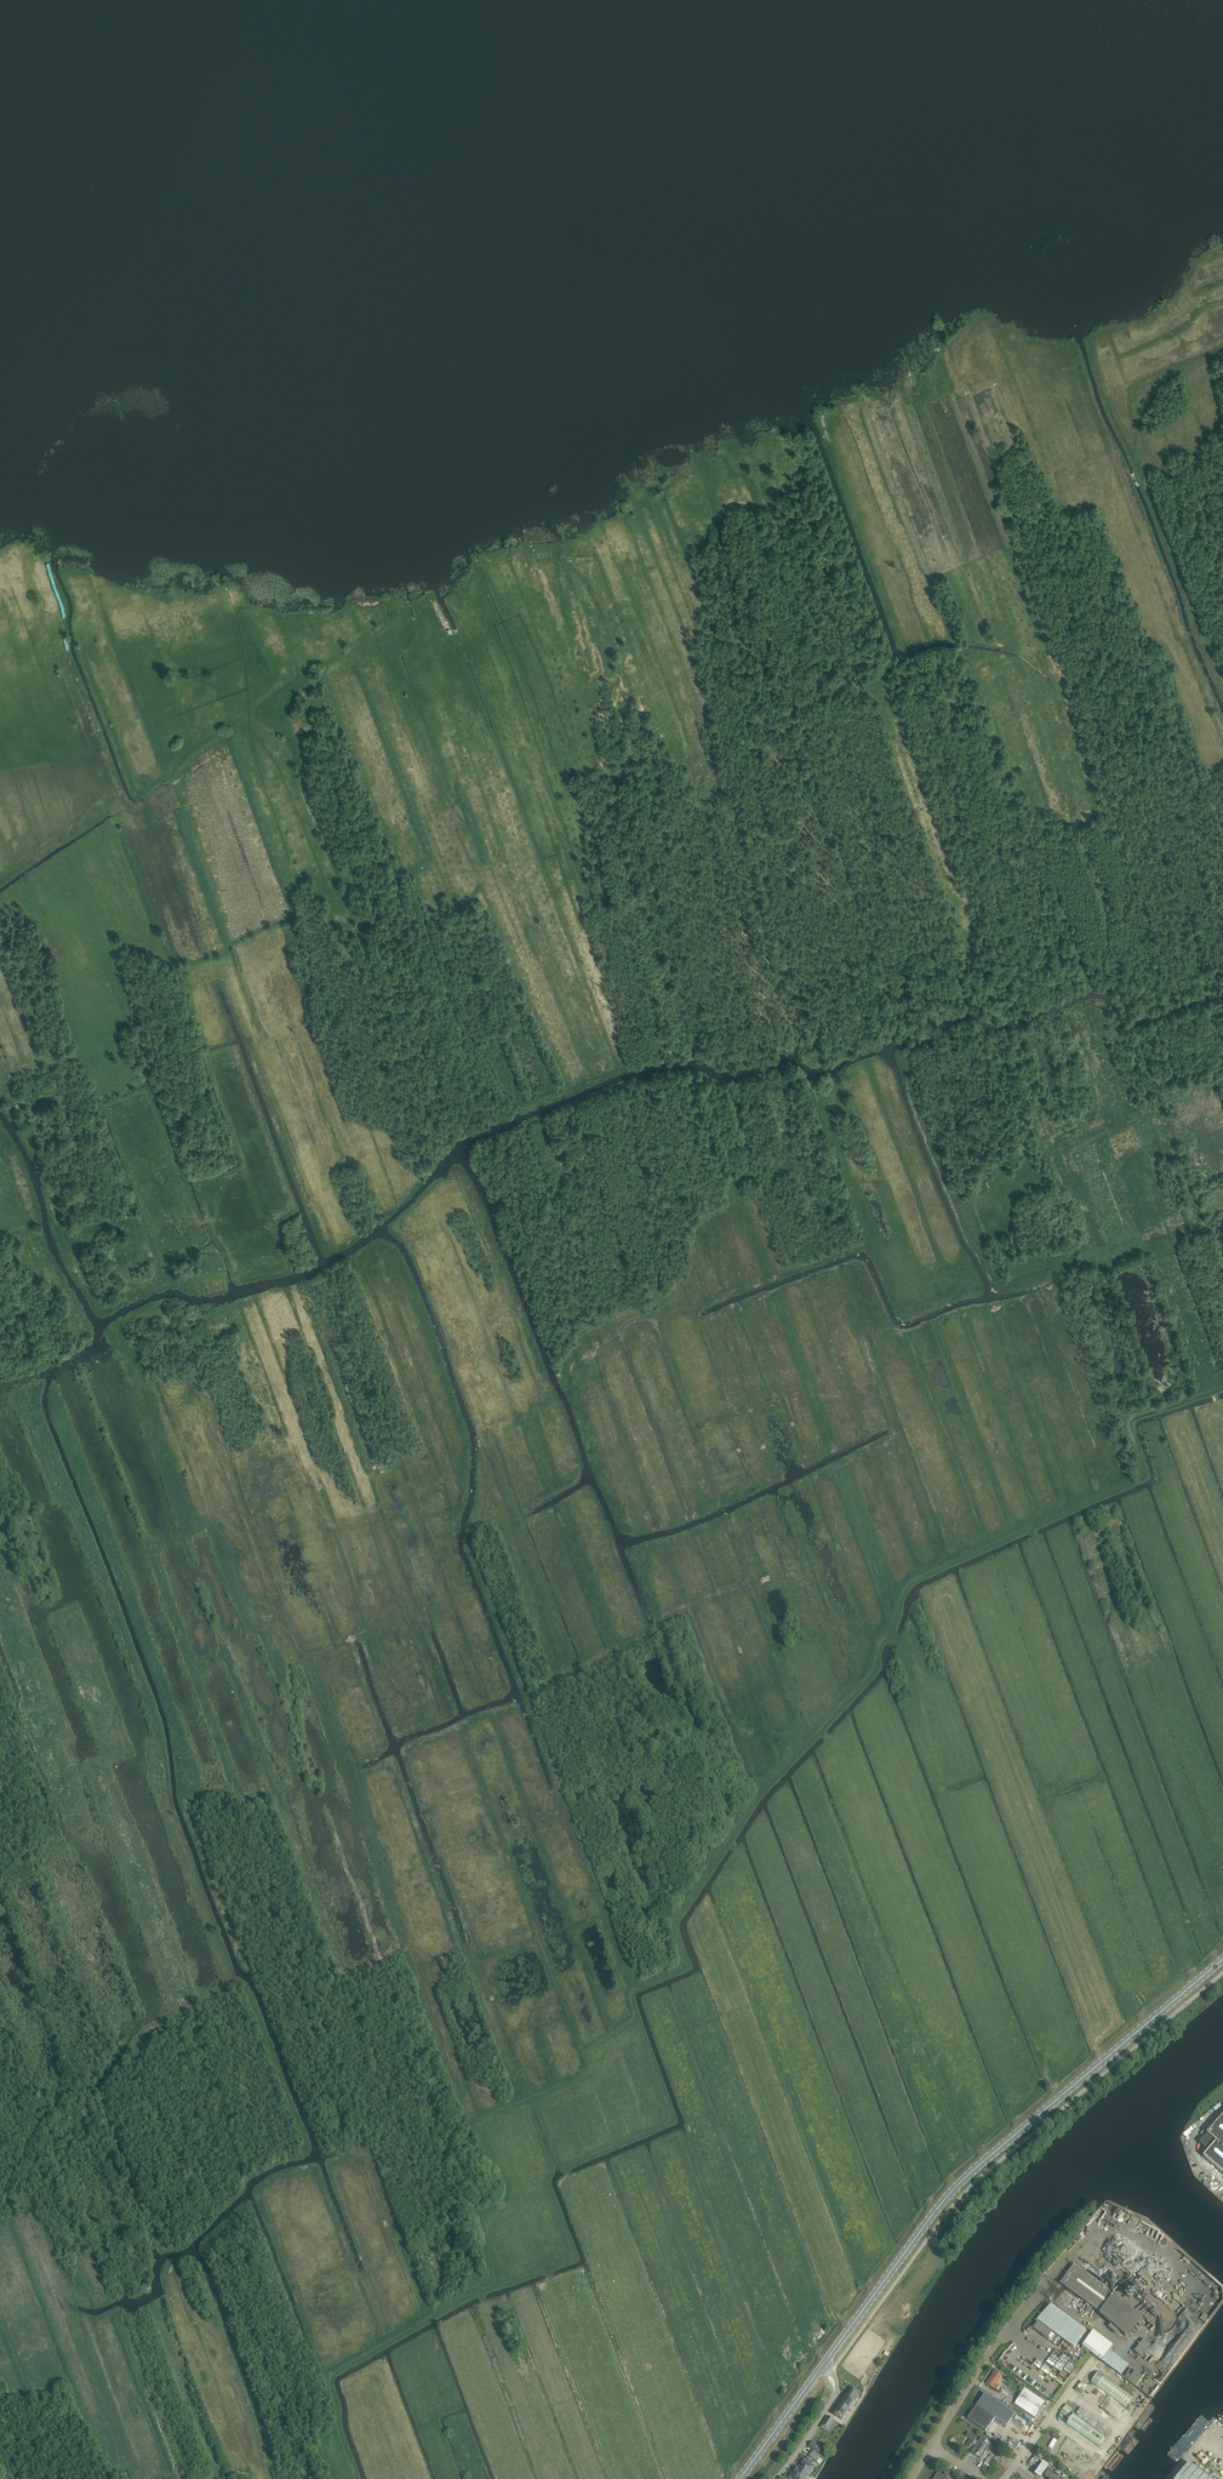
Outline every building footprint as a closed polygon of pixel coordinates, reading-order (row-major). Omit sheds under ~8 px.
[(1065,1014),(1084,1008),(1083,1005),(1064,1011),(1065,1014)] [(1199,2142),(1208,2150),(1203,2156),(1222,2173),(1222,2115),(1199,2142)] [(1114,2294),(1105,2287),(1074,2265),(1060,2284),(1100,2313),(1125,2336),(1142,2318),(1114,2294)] [(1087,2334),(1051,2305),(1038,2321),(1074,2350),(1087,2334)] [(1133,2396),(1103,2375),(1098,2371),(1091,2382),(1125,2407),(1133,2396)] [(986,2383),(993,2388),(995,2384),(996,2384),(997,2384),(1002,2376),(995,2372),(993,2375),(992,2375),(986,2383)] [(1096,2395),(1098,2392),(1088,2385),(1086,2388),(1096,2395)] [(1045,2402),(1025,2388),(1014,2404),(1034,2417),(1045,2402)] [(975,2407),(967,2419),(985,2431),(993,2419),(975,2407)] [(1106,2435),(1095,2428),(1074,2413),(1066,2424),(1098,2446),(1106,2435)] [(827,2432),(834,2420),(827,2416),(820,2427),(827,2432)] [(980,2459),(985,2452),(991,2443),(981,2437),(978,2443),(974,2440),(976,2438),(968,2433),(962,2443),(969,2448),(972,2444),(976,2446),(971,2453),(980,2459)] [(809,2446),(814,2450),(818,2454),(822,2449),(816,2444),(813,2441),(809,2446)] [(1046,2452),(1049,2455),(1056,2446),(1053,2443),(1046,2452)] [(1065,2451),(1068,2454),(1073,2448),(1070,2445),(1065,2451)] [(1094,2460),(1097,2454),(1090,2449),(1086,2455),(1094,2460)] [(820,2456),(818,2454),(814,2450),(809,2455),(816,2461),(820,2456)] [(1077,2465),(1081,2459),(1075,2455),(1071,2460),(1077,2465)] [(1201,2469),(1206,2473),(1215,2462),(1211,2458),(1201,2469)] [(792,2478),(805,2478),(814,2467),(811,2465),(813,2462),(809,2460),(807,2462),(804,2460),(798,2468),(796,2467),(789,2477),(792,2478)] [(993,2464),(988,2460),(983,2465),(989,2469),(993,2464)] [(1070,2475),(1075,2467),(1069,2463),(1064,2471),(1070,2475)] [(1188,2463),(1176,2478),(1210,2478),(1188,2463)]
